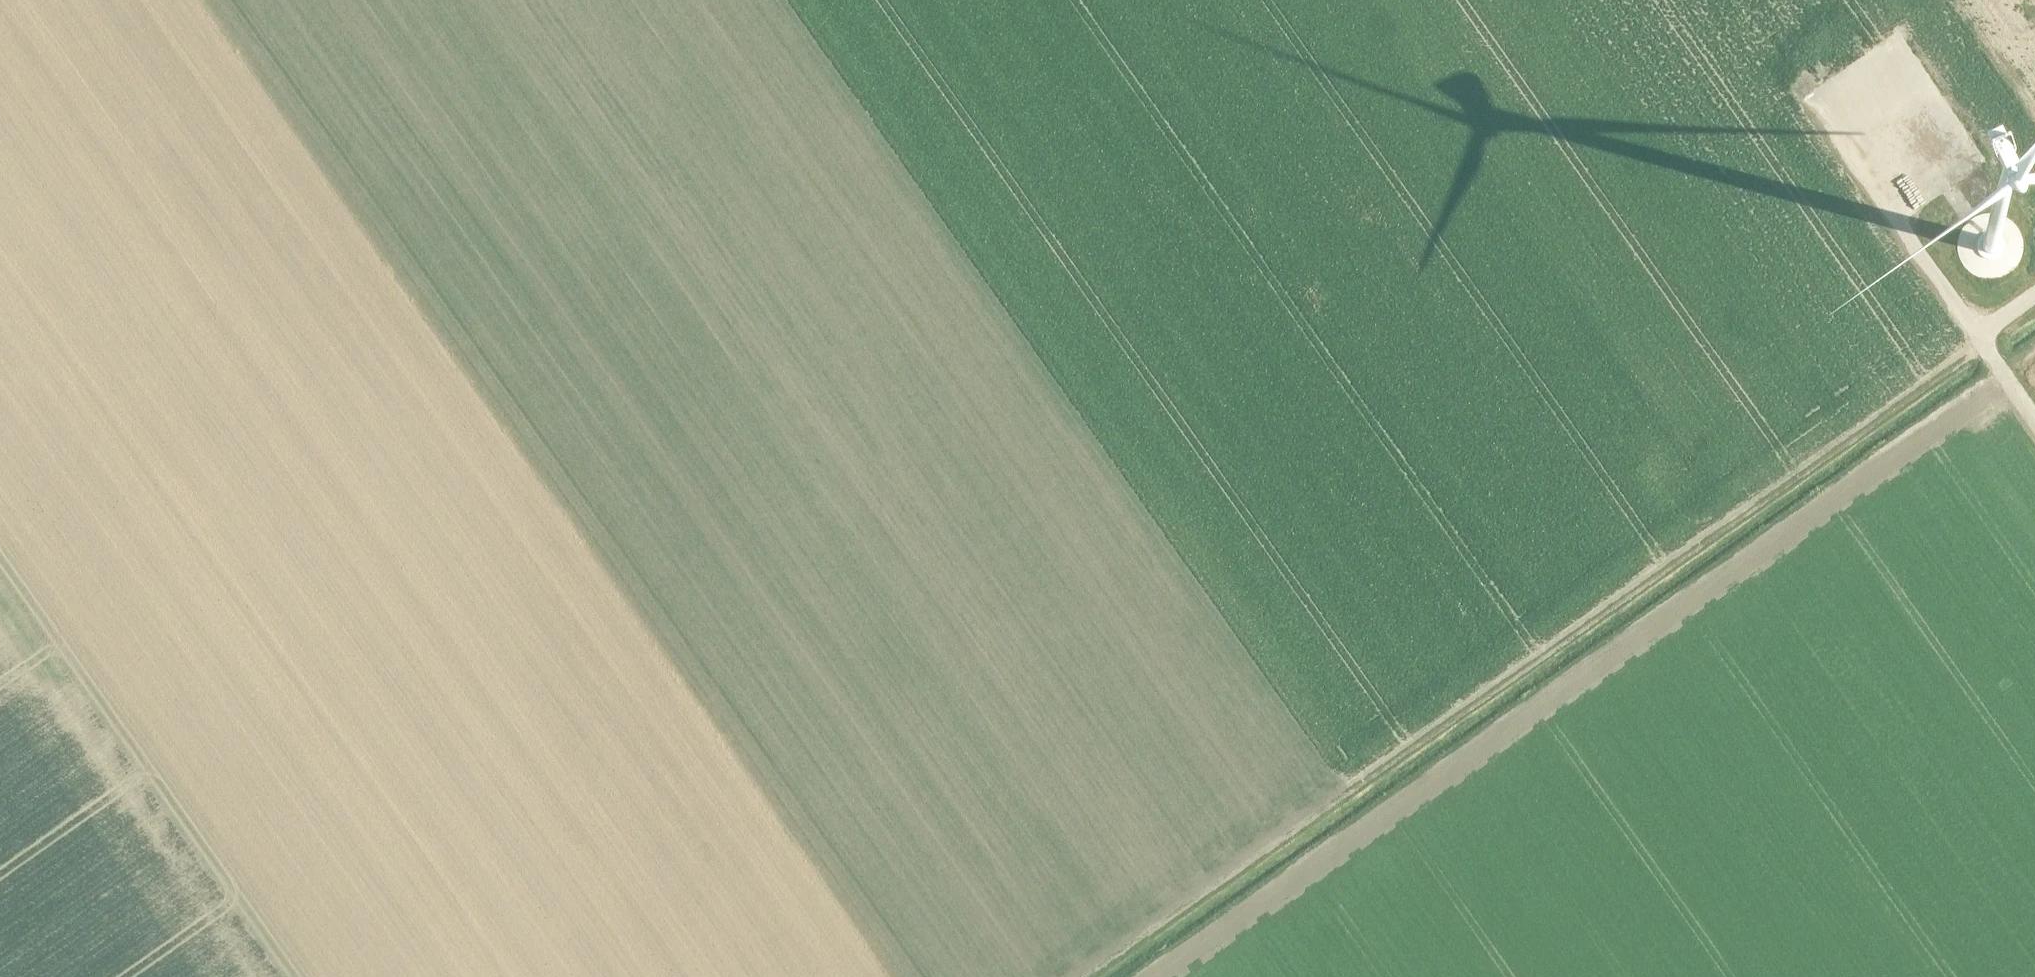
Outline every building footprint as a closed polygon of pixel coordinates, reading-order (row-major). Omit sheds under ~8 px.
[(1982,246),(1982,248),(1982,249),(1983,251),(1983,252),(1985,254),(1986,255),(1987,256),(1989,256),(1990,256),(1992,256),(1994,256),(1995,255),(1997,254),(1998,253),(1999,252),(2000,250),(2000,249),(2000,247),(2000,245),(1999,244),(1999,242),(1998,241),(1996,240),(1995,239),(1993,239),(1992,238),(1990,238),(1988,239),(1987,239),(1985,240),(1984,241),(1983,243),(1982,244),(1982,246)]
